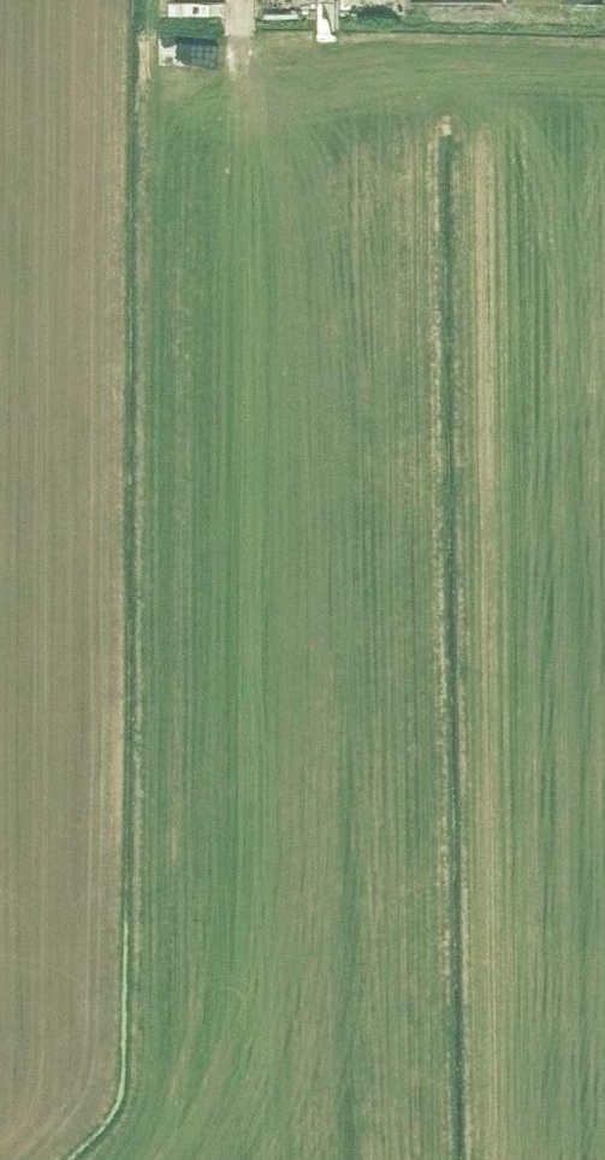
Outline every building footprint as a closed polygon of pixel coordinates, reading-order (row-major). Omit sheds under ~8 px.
[(340,31),(340,0),(326,0),(326,31),(340,31)]
